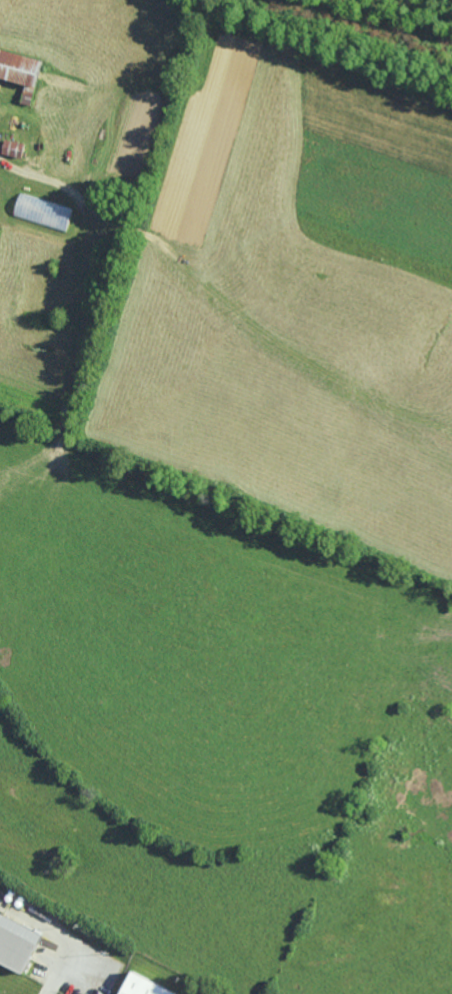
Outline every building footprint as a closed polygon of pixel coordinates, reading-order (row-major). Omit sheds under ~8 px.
[(25,84),(0,77),(0,48),(44,61),(31,106),(20,103),(25,84)] [(2,153),(5,139),(26,143),(22,158),(2,153)] [(13,214),(20,192),(73,208),(66,230),(13,214)] [(24,973),(43,934),(0,914),(0,961),(24,973)] [(131,972),(120,993),(180,993),(131,972)]
